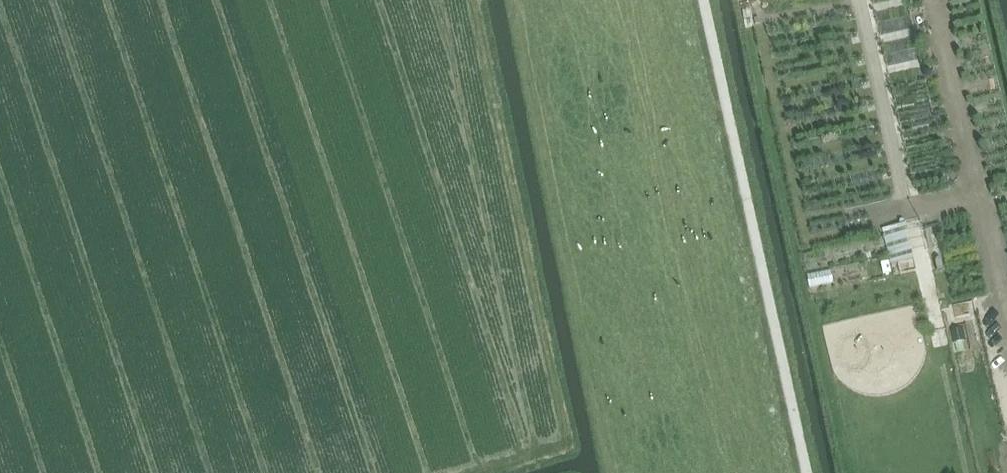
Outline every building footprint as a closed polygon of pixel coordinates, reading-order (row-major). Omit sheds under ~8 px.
[(910,221),(883,224),(886,249),(913,246),(910,221)]
